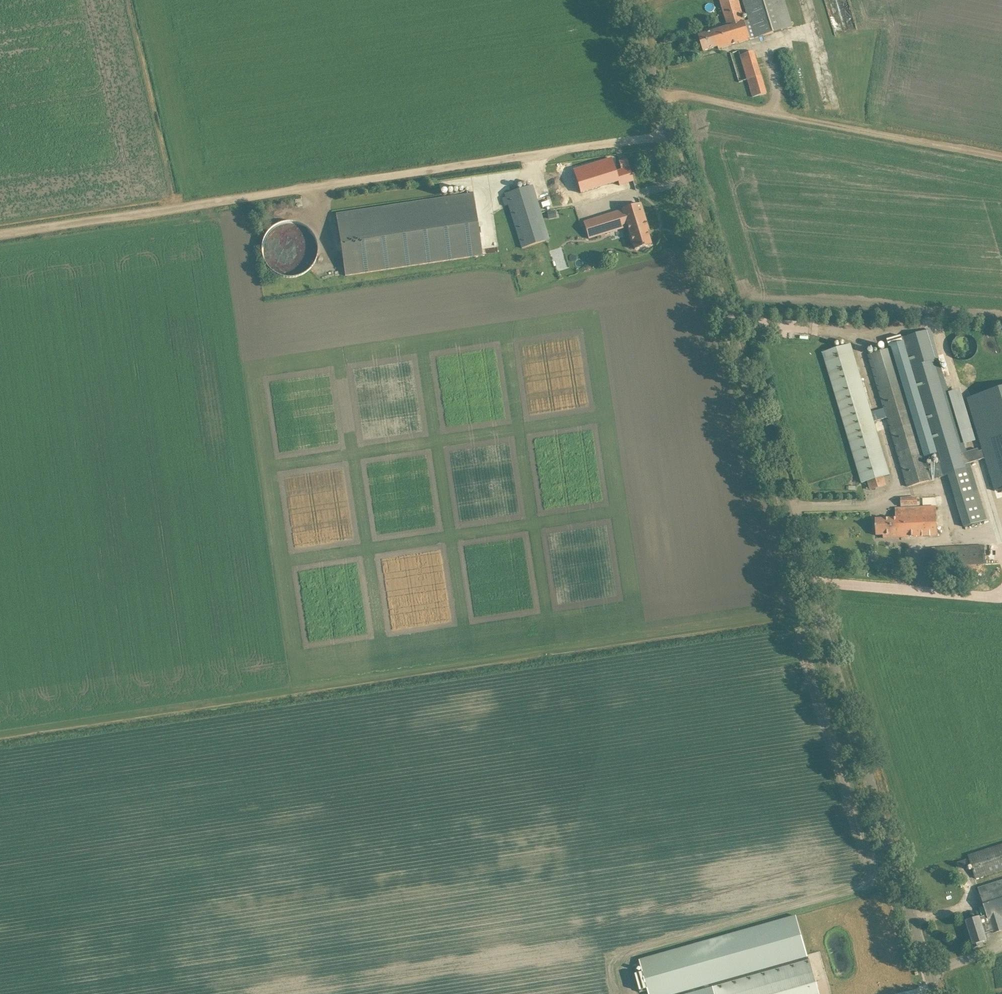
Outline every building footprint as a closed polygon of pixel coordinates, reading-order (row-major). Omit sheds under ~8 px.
[(728,46),(793,27),(785,0),(743,0),(748,20),(745,22),(738,0),(719,0),(728,27),(699,36),(703,51),(718,47),(719,49),(728,46)] [(739,50),(730,53),(739,82),(747,80),(753,98),(767,93),(754,51),(740,55),(739,50)] [(619,186),(633,181),(629,168),(616,172),(611,159),(573,171),(580,194),(618,182),(619,186)] [(523,249),(550,241),(532,185),(505,194),(523,249)] [(482,255),(478,228),(477,220),(473,192),(470,193),(470,194),(441,198),(336,214),(345,276),(482,255)] [(640,204),(622,209),(623,210),(584,222),(589,238),(610,232),(608,223),(619,220),(622,228),(628,226),(635,249),(651,244),(647,230),(648,229),(640,204)] [(264,264),(270,270),(277,275),(286,277),(294,277),(302,273),(309,267),(313,260),(315,251),(313,243),(309,235),(303,229),(295,225),(286,224),(278,226),(270,231),(265,238),(262,246),(262,255),(264,264)] [(821,352),(860,479),(861,483),(867,481),(885,476),(890,474),(874,421),(886,418),(907,487),(934,479),(943,476),(947,475),(948,474),(963,525),(986,518),(974,474),(972,469),(970,463),(985,459),(996,492),(1001,490),(1001,390),(968,400),(983,451),(979,452),(978,450),(967,453),(939,359),(940,359),(930,328),(925,330),(902,337),(901,335),(887,340),(889,349),(868,355),(884,408),(871,412),(850,344),(833,349),(821,352)] [(918,497),(901,498),(901,506),(918,506),(918,497)] [(884,538),(894,538),(937,536),(936,506),(894,507),(895,518),(876,519),(876,535),(884,535),(884,538)] [(926,564),(929,563),(929,565),(984,563),(984,547),(929,549),(929,556),(925,556),(926,564)] [(864,557),(863,561),(865,565),(868,566),(872,564),(873,560),(871,556),(867,555),(864,557)] [(985,875),(1001,870),(1001,845),(969,856),(969,858),(955,863),(957,867),(971,863),(976,878),(985,875)] [(990,923),(993,932),(1001,930),(1001,919),(1001,881),(988,885),(979,888),(988,915),(967,922),(969,929),(966,930),(972,948),(983,944),(982,942),(986,940),(981,924),(988,922),(989,923),(990,923)] [(651,993),(820,993),(798,915),(641,959),(651,993)]
